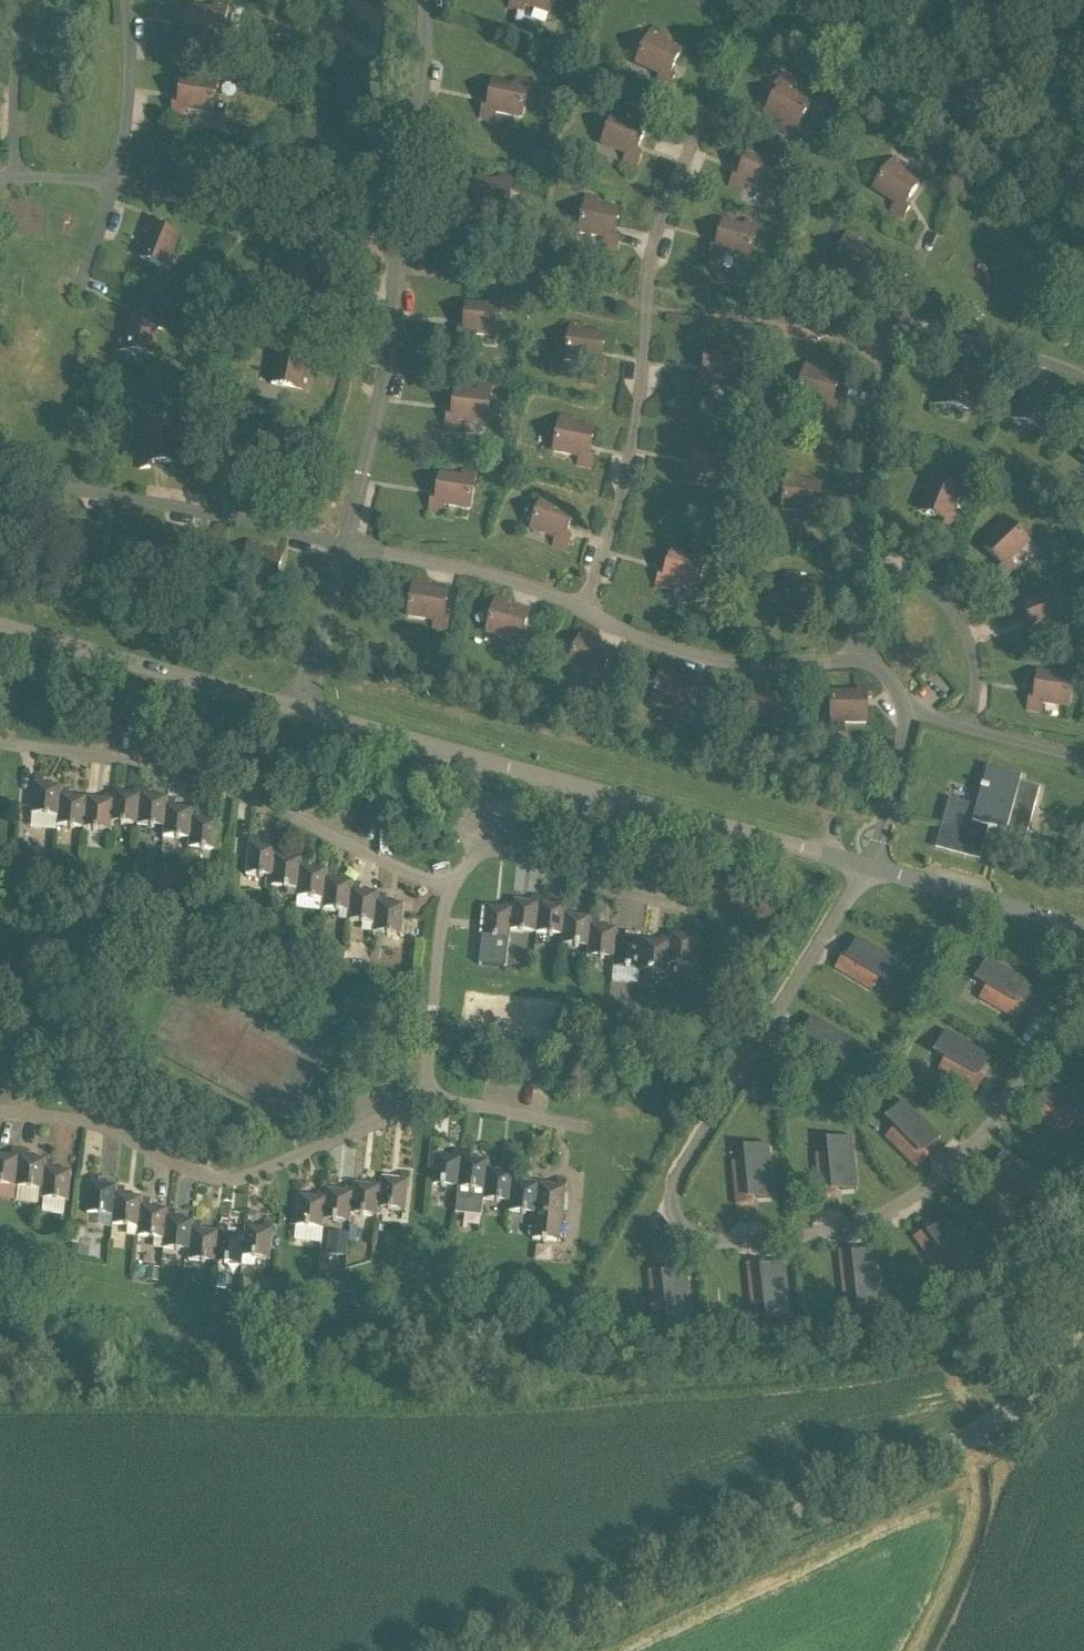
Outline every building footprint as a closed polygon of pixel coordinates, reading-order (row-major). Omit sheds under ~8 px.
[(509,8),(522,13),(525,6),(529,8),(549,15),(555,0),(512,0),(509,8)] [(227,7),(214,5),(213,13),(191,10),(188,34),(182,33),(181,45),(194,47),(195,39),(221,43),(227,7)] [(680,53),(660,44),(663,37),(652,32),(636,65),(660,76),(657,83),(670,88),(674,78),(670,76),(680,53)] [(218,79),(206,77),(205,84),(183,81),(179,105),(173,104),(171,115),(185,118),(186,111),(212,115),(218,79)] [(528,83),(516,80),(515,88),(493,84),(488,108),(483,107),(481,118),(494,121),(496,114),(521,119),(528,83)] [(810,106),(788,93),(791,87),(779,80),(774,90),(778,93),(766,114),(785,125),(781,132),(792,138),(810,106)] [(624,123),(627,116),(615,112),(602,146),(626,155),(624,162),(637,167),(641,156),(636,154),(645,131),(624,123)] [(783,159),(771,155),(769,162),(748,154),(739,178),(734,176),(730,186),(743,191),(746,185),(770,194),(783,159)] [(918,185),(900,173),(904,167),(894,160),(874,191),(889,201),(895,205),(891,211),(903,218),(909,209),(905,206),(906,205),(918,185)] [(512,179),(500,177),(499,184),(477,181),(473,206),(468,205),(466,216),(480,218),(481,211),(507,215),(512,179)] [(619,212),(597,208),(598,200),(586,198),(579,234),(601,239),(605,239),(603,246),(617,249),(619,238),(614,237),(619,212)] [(180,238),(160,230),(157,229),(159,224),(148,220),(143,232),(150,235),(140,259),(174,273),(179,261),(171,258),(180,238)] [(758,225),(746,222),(744,230),(723,224),(717,248),(711,247),(709,257),(722,261),(724,254),(749,261),(758,225)] [(876,254),(856,246),(859,239),(847,234),(834,268),(858,278),(855,284),(868,289),(872,279),(867,277),(876,254)] [(320,291),(313,291),(314,269),(289,267),(290,261),(279,260),(277,281),(284,282),(283,301),(319,304),(320,291)] [(501,301),(489,300),(488,308),(466,306),(464,327),(464,331),(459,330),(458,342),(472,343),(472,335),(498,338),(501,301)] [(157,330),(164,331),(166,317),(155,316),(154,321),(129,318),(126,340),(119,338),(117,351),(153,356),(157,330)] [(604,337),(582,334),(583,326),(571,325),(566,361),(591,365),(590,372),(604,374),(606,363),(601,362),(604,337)] [(741,345),(728,344),(728,352),(706,350),(704,375),(698,375),(698,386),(712,387),(712,380),(738,381),(741,345)] [(306,356),(281,352),(282,347),(271,345),(269,359),(276,360),(271,385),(307,392),(310,380),(302,378),(306,356)] [(837,380),(816,375),(818,368),(806,365),(797,401),(822,407),(821,414),(834,417),(837,406),(832,405),(837,380)] [(975,386),(982,388),(985,374),(974,372),(973,377),(949,372),(944,394),(936,392),(934,404),(970,412),(975,386)] [(491,389),(478,387),(477,395),(455,392),(452,417),(447,416),(445,427),(459,429),(460,422),(486,425),(491,389)] [(1050,406),(1057,408),(1062,395),(1051,391),(1049,396),(1026,388),(1018,409),(1011,406),(1007,418),(1042,430),(1049,411),(1050,406)] [(593,431),(571,427),(573,419),(561,417),(554,453),(579,458),(578,465),(592,468),(594,457),(589,456),(589,452),(593,431)] [(175,442),(182,441),(182,429),(145,430),(146,456),(139,456),(139,470),(151,470),(150,464),(175,464),(175,442)] [(729,445),(717,442),(716,450),(694,445),(689,470),(684,469),(682,480),(695,483),(697,475),(722,481),(729,445)] [(1076,454),(1083,462),(1083,445),(1076,454)] [(443,513),(444,506),(470,510),(475,474),(463,472),(462,480),(440,476),(436,501),(431,500),(429,511),(443,513)] [(822,512),(817,512),(820,487),(798,484),(799,476),(787,474),(782,511),(808,514),(807,521),(820,523),(822,512)] [(960,490),(925,477),(921,489),(928,491),(920,512),(943,522),(941,527),(951,531),(956,518),(950,515),(960,490)] [(573,514),(552,507),(555,500),(543,496),(531,531),(556,539),(554,546),(567,550),(570,540),(565,538),(573,514)] [(1028,545),(1003,518),(994,526),(999,532),(983,547),(1000,566),(996,569),(1004,577),(1014,568),(1009,562),(1028,545)] [(708,554),(696,550),(693,560),(672,554),(664,578),(659,576),(656,587),(669,591),(671,584),(696,592),(703,571),(708,554)] [(447,595),(433,592),(425,591),(426,584),(414,582),(409,618),(434,622),(433,629),(447,631),(449,620),(443,619),(447,595)] [(1053,585),(1042,590),(1045,597),(1024,605),(1033,628),(1028,630),(1032,641),(1045,636),(1043,629),(1067,620),(1053,585)] [(528,615),(506,609),(509,601),(497,598),(487,634),(512,641),(510,648),(523,651),(526,641),(521,639),(528,615)] [(612,654),(592,644),(595,637),(584,632),(569,665),(592,676),(589,683),(602,689),(606,679),(601,677),(612,654)] [(693,685),(672,679),(674,672),(662,668),(652,704),(677,711),(676,717),(689,721),(692,710),(687,709),(693,685)] [(1073,672),(1061,671),(1060,678),(1038,675),(1034,700),(1029,699),(1027,710),(1041,712),(1042,705),(1068,709),(1073,672)] [(866,699),(871,699),(871,688),(857,688),(857,695),(831,695),(831,732),(844,732),(844,724),(866,724),(866,699)] [(780,698),(758,698),(758,690),(746,689),(745,726),(771,727),(770,734),(784,735),(785,724),(779,723),(780,698)] [(1040,790),(1020,784),(1021,778),(988,769),(983,787),(982,787),(981,790),(990,793),(985,810),(950,800),(938,843),(981,855),(988,830),(1005,834),(1004,838),(1025,843),(1040,790)] [(35,776),(32,816),(58,818),(61,788),(44,786),(45,777),(35,776)] [(142,788),(133,787),(132,796),(114,794),(111,824),(138,826),(142,788)] [(84,830),(87,800),(69,798),(70,789),(61,788),(58,818),(57,827),(84,830)] [(164,829),(167,799),(149,797),(150,788),(142,788),(138,826),(164,829)] [(110,832),(111,824),(114,794),(106,793),(105,802),(87,800),(84,830),(110,832)] [(190,841),(193,811),(175,809),(176,800),(167,799),(164,829),(163,838),(190,841)] [(219,822),(201,820),(202,811),(193,811),(190,841),(189,849),(216,852),(219,822)] [(276,849),(258,847),(259,837),(249,837),(248,876),(272,878),(276,849)] [(301,860),(284,858),(285,849),(276,849),(272,878),(272,881),(271,887),(298,890),(301,860)] [(31,868),(37,855),(24,850),(18,863),(31,868)] [(223,851),(221,868),(228,869),(230,852),(223,851)] [(324,902),(327,872),(309,870),(310,861),(301,860),(298,890),(297,899),(324,902)] [(158,870),(146,869),(145,881),(157,883),(158,870)] [(335,882),(336,873),(327,872),(324,902),(323,911),(349,913),(352,883),(335,882)] [(170,882),(168,896),(181,898),(183,884),(170,882)] [(375,925),(378,895),(360,893),(361,884),(352,883),(349,913),(348,922),(375,925)] [(404,907),(386,905),(387,896),(378,895),(375,925),(374,934),(401,937),(404,907)] [(536,935),(541,896),(532,895),(531,903),(513,902),(510,932),(536,935)] [(563,937),(566,908),(548,906),(549,897),(541,896),(536,935),(563,937)] [(509,941),(510,932),(513,902),(505,901),(504,910),(485,908),(482,938),(509,941)] [(588,949),(591,919),(574,918),(574,908),(566,908),(563,937),(562,946),(588,949)] [(614,960),(617,931),(599,929),(600,920),(591,919),(588,949),(587,958),(614,960)] [(698,930),(689,929),(688,938),(670,936),(667,966),(694,968),(698,930)] [(640,972),(643,943),(625,941),(626,932),(617,931),(614,960),(613,969),(640,972)] [(670,936),(661,935),(660,944),(643,943),(640,972),(666,975),(667,966),(670,936)] [(904,966),(858,939),(857,940),(859,941),(851,953),(855,955),(852,960),(844,955),(835,970),(872,993),(881,978),(890,983),(900,966),(903,967),(904,966)] [(346,949),(336,948),(336,963),(345,963),(346,949)] [(1017,1022),(1026,1006),(1018,1001),(1021,997),(1024,999),(1032,987),(1033,987),(1033,986),(988,960),(987,961),(989,962),(979,980),(988,985),(979,1000),(1017,1022)] [(1083,1016),(1075,1032),(1083,1037),(1083,1016)] [(858,1044),(812,1017),(811,1019),(812,1019),(805,1032),(809,1034),(806,1038),(798,1034),(789,1049),(827,1071),(835,1056),(844,1062),(854,1044),(857,1046),(858,1044)] [(938,1072),(976,1094),(985,1078),(977,1073),(979,1069),(983,1071),(990,1058),(991,1059),(992,1058),(946,1032),(946,1033),(948,1034),(938,1052),(946,1057),(938,1072)] [(1083,1124),(1083,1099),(1052,1081),(1051,1082),(1052,1082),(1045,1095),(1049,1097),(1046,1102),(1038,1097),(1029,1112),(1067,1134),(1075,1120),(1083,1125),(1083,1124)] [(929,1149),(939,1139),(940,1140),(941,1139),(904,1101),(903,1102),(905,1104),(890,1119),(897,1126),(885,1138),(916,1169),(929,1156),(922,1150),(926,1146),(929,1149)] [(858,1190),(853,1138),(852,1138),(852,1141),(831,1143),(832,1153),(816,1155),(820,1198),(838,1196),(837,1187),(842,1186),(843,1191),(857,1189),(857,1190),(858,1190)] [(749,1162),(732,1164),(736,1207),(754,1205),(753,1196),(759,1195),(759,1199),(773,1198),(773,1199),(775,1199),(769,1146),(768,1146),(768,1149),(748,1151),(749,1162)] [(11,1149),(10,1159),(0,1157),(0,1187),(16,1189),(20,1150),(11,1149)] [(20,1150),(16,1189),(42,1191),(45,1162),(27,1160),(28,1151),(20,1150)] [(462,1151),(453,1150),(452,1159),(434,1157),(431,1187),(458,1189),(462,1151)] [(462,1151),(458,1189),(484,1192),(488,1163),(470,1161),(471,1152),(462,1151)] [(71,1173),(53,1171),(54,1163),(45,1162),(42,1191),(41,1200),(43,1200),(65,1203),(68,1203),(71,1173)] [(488,1163),(484,1192),(483,1201),(510,1204),(513,1174),(495,1172),(496,1164),(488,1163)] [(409,1174),(400,1173),(399,1181),(381,1180),(378,1210),(405,1213),(409,1174)] [(513,1174),(510,1204),(509,1213),(535,1216),(539,1186),(521,1184),(522,1175),(513,1174)] [(116,1187),(98,1186),(99,1177),(90,1176),(86,1215),(113,1217),(116,1187)] [(354,1186),(351,1215),(377,1218),(378,1210),(381,1180),(373,1179),(372,1187),(354,1186)] [(539,1186),(535,1216),(536,1216),(533,1240),(560,1243),(562,1219),(566,1180),(557,1179),(556,1188),(539,1186)] [(350,1224),(351,1215),(354,1186),(345,1185),(344,1193),(327,1192),(323,1221),(350,1224)] [(116,1187),(113,1217),(112,1226),(139,1229),(142,1199),(124,1198),(125,1188),(116,1187)] [(327,1192),(318,1191),(317,1199),(298,1197),(295,1227),(322,1230),(323,1221),(327,1192)] [(167,1211),(149,1209),(150,1200),(142,1199),(139,1229),(138,1238),(164,1241),(167,1211)] [(193,1223),(175,1221),(176,1212),(167,1211),(164,1241),(163,1250),(189,1253),(193,1223)] [(979,1261),(948,1219),(947,1220),(936,1229),(938,1232),(934,1236),(928,1228),(914,1239),(940,1274),(954,1264),(960,1272),(976,1259),(978,1262),(979,1261)] [(246,1228),(242,1258),(270,1261),(274,1223),(264,1222),(263,1230),(246,1228)] [(193,1223),(189,1253),(189,1261),(215,1264),(218,1234),(200,1232),(201,1223),(193,1223)] [(218,1234),(215,1264),(242,1267),(242,1258),(246,1228),(237,1227),(236,1236),(218,1234)] [(331,1232),(328,1255),(347,1257),(350,1234),(331,1232)] [(351,1234),(350,1243),(357,1244),(358,1235),(351,1234)] [(90,1249),(73,1247),(72,1257),(89,1259),(90,1249)] [(857,1249),(839,1251),(844,1294),(860,1293),(861,1303),(882,1300),(882,1303),(884,1303),(878,1251),(877,1251),(877,1252),(862,1254),(863,1258),(858,1259),(857,1249)] [(792,1318),(786,1264),(785,1265),(785,1266),(771,1267),(771,1272),(766,1272),(765,1263),(747,1265),(751,1308),(768,1306),(769,1317),(790,1314),(790,1318),(792,1318)] [(149,1268),(148,1282),(160,1283),(162,1269),(149,1268)] [(692,1325),(693,1325),(688,1271),(686,1272),(686,1273),(672,1274),(672,1278),(667,1279),(666,1270),(648,1272),(653,1315),(670,1313),(671,1324),(691,1321),(692,1325)] [(237,1297),(228,1296),(227,1309),(236,1310),(237,1297)]
